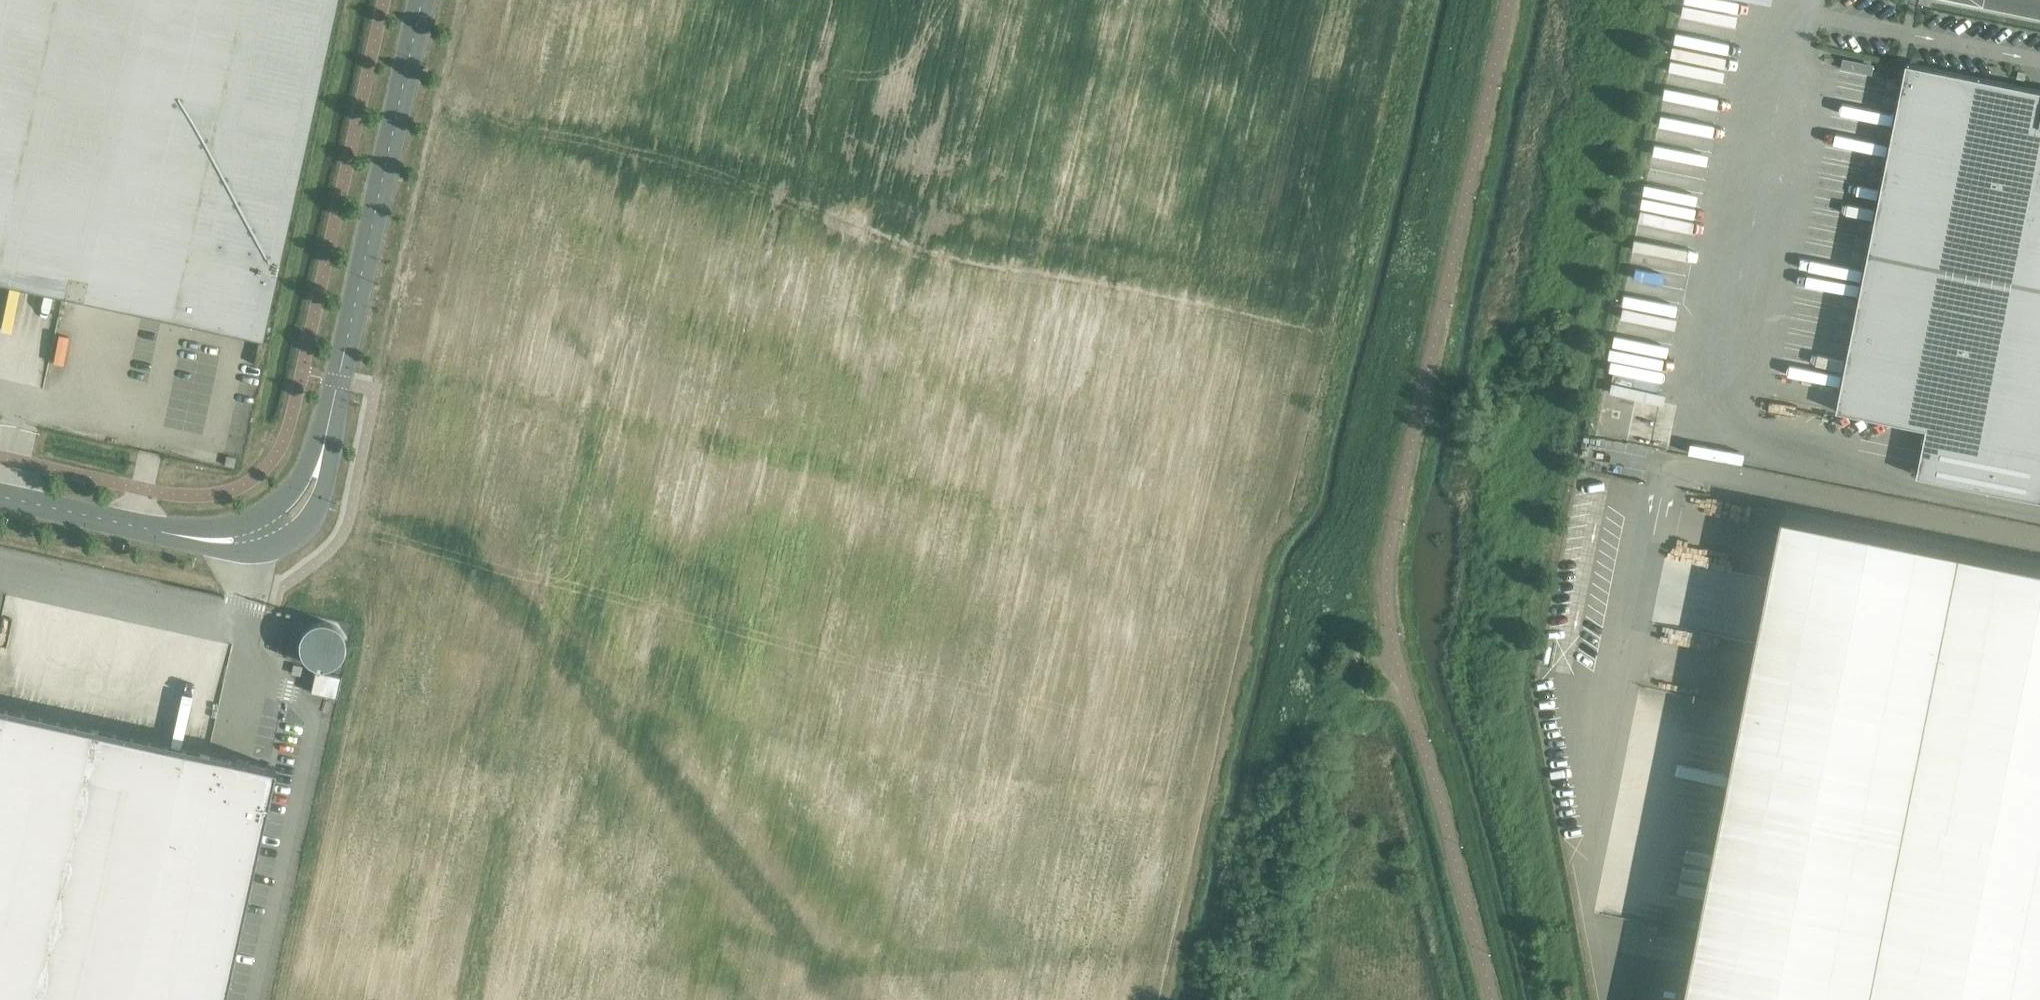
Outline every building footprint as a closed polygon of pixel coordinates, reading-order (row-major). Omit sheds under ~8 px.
[(66,287),(151,305),(258,328),(257,332),(263,334),(337,0),(0,0),(0,272),(66,287)] [(1907,63),(1906,70),(1905,74),(1905,75),(1903,82),(1879,202),(1878,207),(1837,411),(1927,429),(1917,476),(2039,501),(2039,90),(1907,63)] [(1784,515),(1746,706),(1686,999),(2039,999),(2039,566),(1784,515)] [(303,663),(342,664),(344,623),(305,621),(303,663)] [(338,694),(342,675),(319,669),(315,688),(338,694)] [(208,755),(207,755),(0,710),(0,999),(224,999),(266,810),(276,766),(236,758),(236,761),(231,760),(208,755)]
